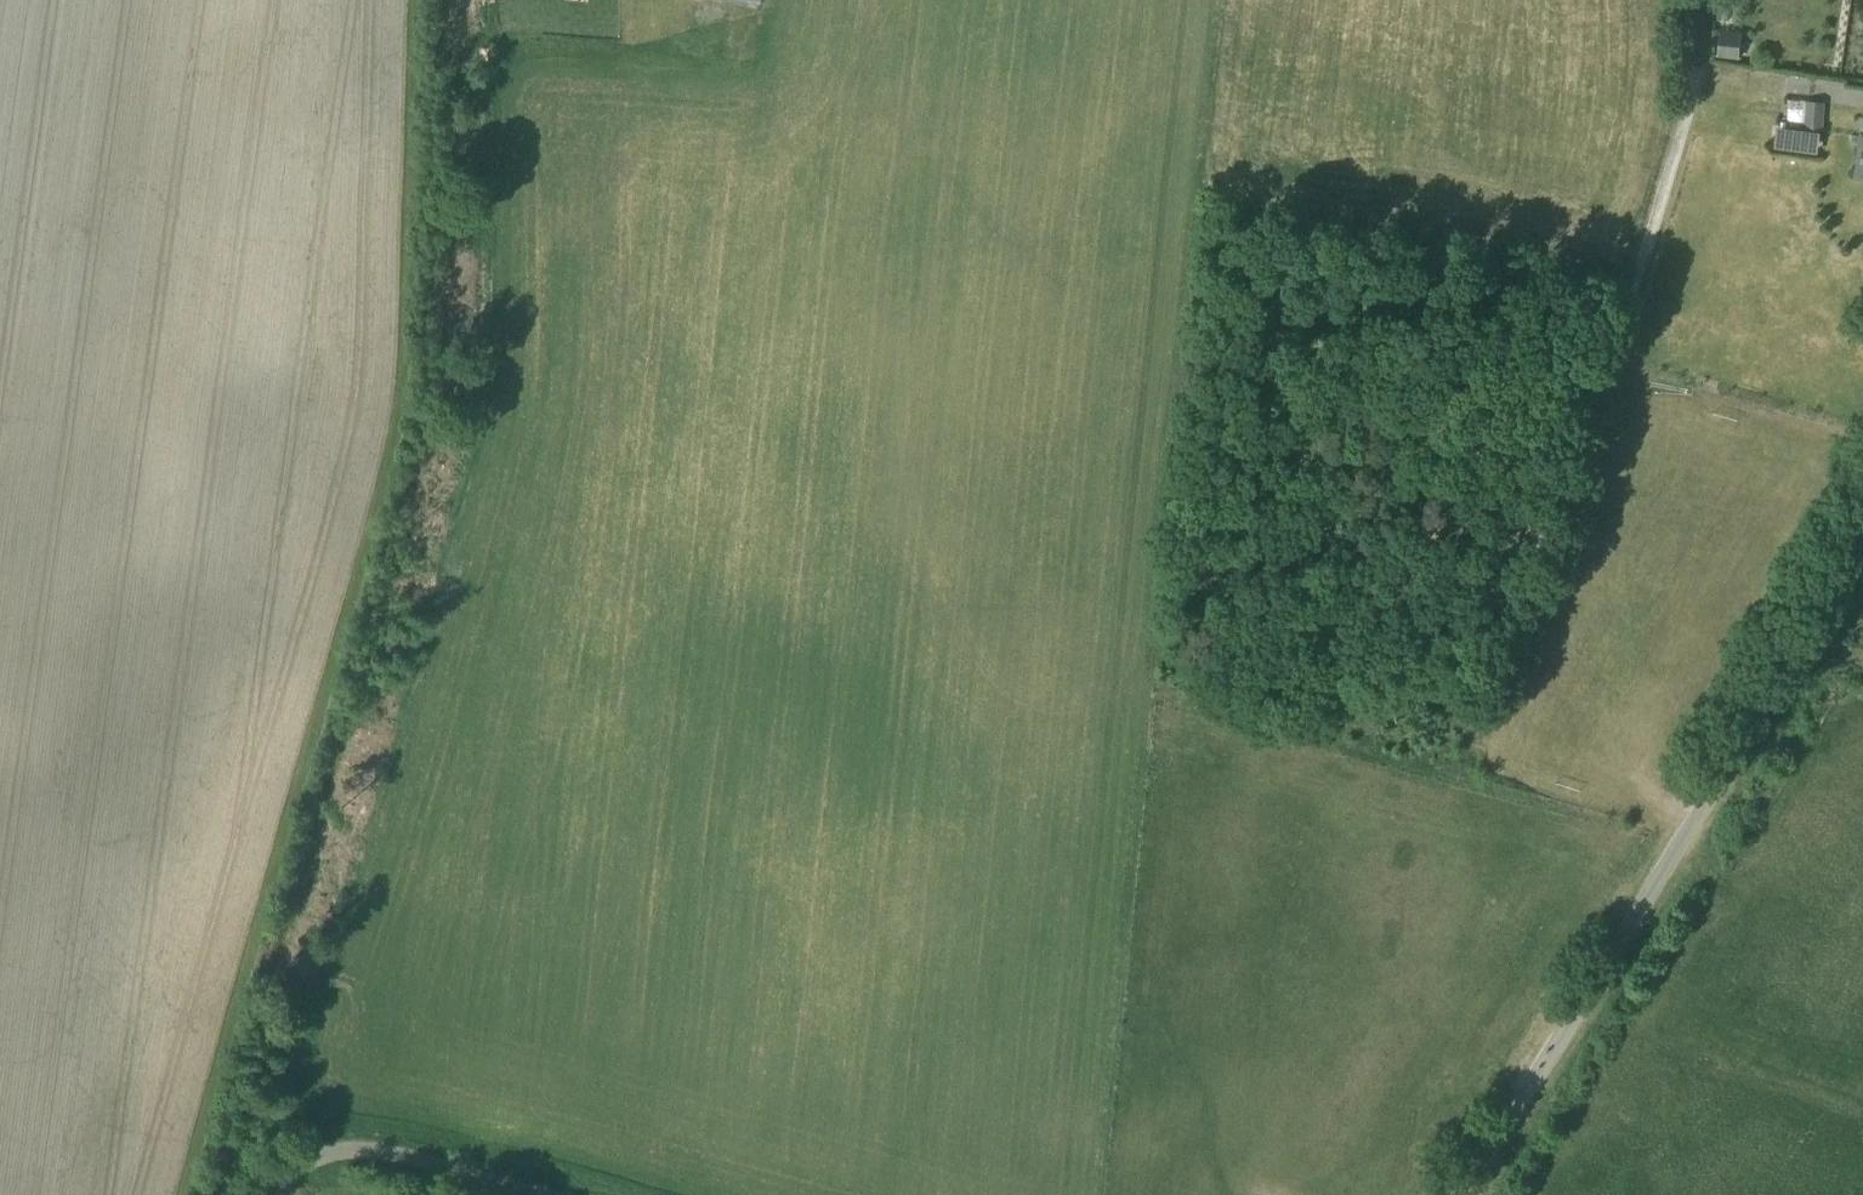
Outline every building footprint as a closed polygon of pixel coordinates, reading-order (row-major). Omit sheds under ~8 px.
[(1824,101),(1790,99),(1787,139),(1821,141),(1824,101)] [(1466,473),(1461,472),(1456,472),(1451,473),(1447,474),(1443,477),(1439,481),(1437,485),(1435,490),(1435,494),(1435,499),(1437,504),(1439,508),(1442,512),(1446,515),(1451,517),(1455,518),(1460,518),(1465,517),(1470,515),(1474,512),(1477,509),(1479,505),(1481,500),(1482,495),(1481,490),(1480,486),(1477,481),(1474,478),(1470,475),(1466,473)]
